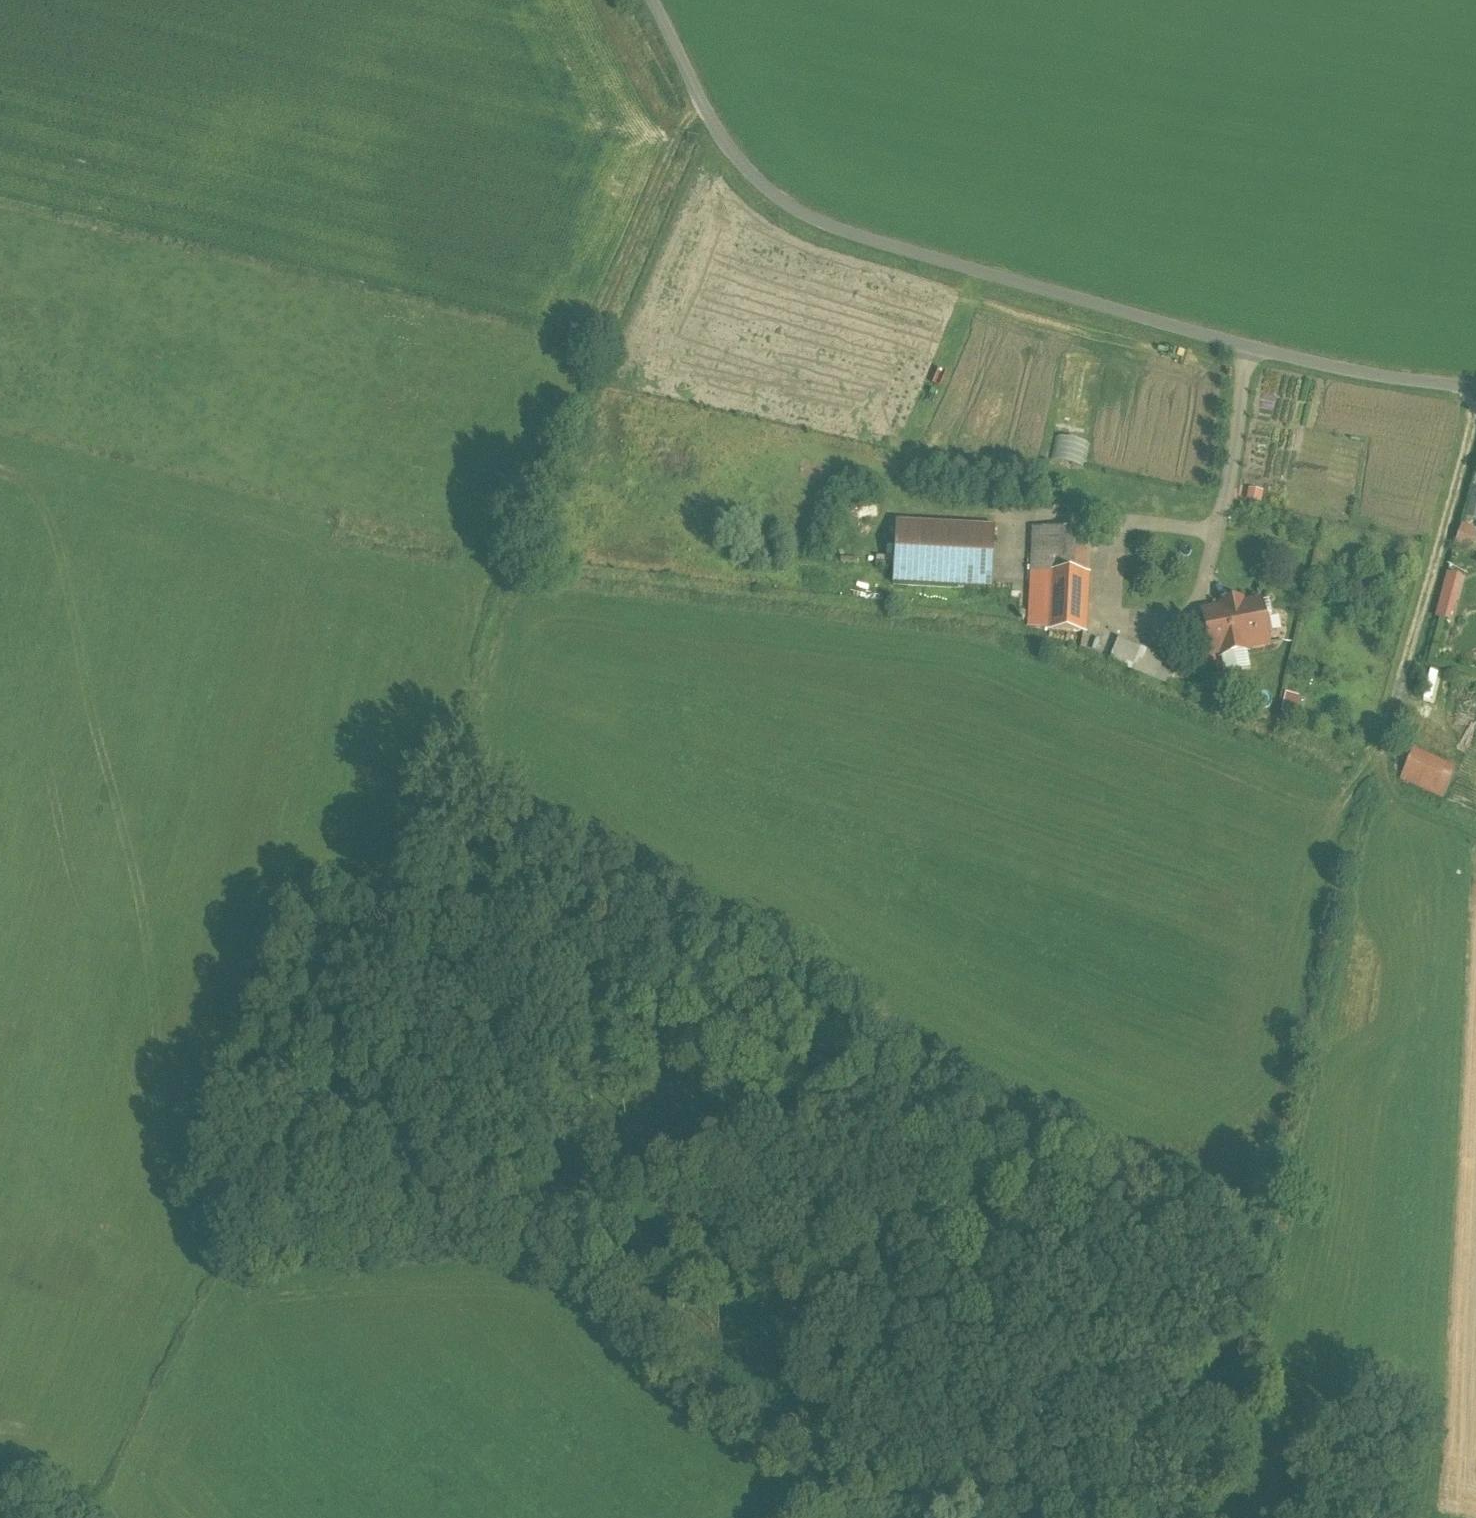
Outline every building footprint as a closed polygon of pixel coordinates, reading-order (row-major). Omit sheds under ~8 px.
[(1084,447),(1053,442),(1050,462),(1081,467),(1084,447)] [(995,527),(896,522),(893,586),(992,591),(995,527)] [(1451,547),(1470,551),(1474,530),(1455,526),(1451,547)] [(1074,532),(1034,530),(1032,574),(1051,575),(1072,576),(1074,532)] [(1051,575),(1032,574),(1029,629),(1048,631),(1051,575)] [(1448,624),(1461,579),(1443,574),(1431,619),(1448,624)] [(1072,576),(1051,575),(1048,631),(1084,633),(1087,577),(1072,576)] [(1241,603),(1222,607),(1223,611),(1203,614),(1210,650),(1220,648),(1222,658),(1247,653),(1246,649),(1268,645),(1266,635),(1270,635),(1267,619),(1263,620),(1260,603),(1242,607),(1241,603)] [(1165,659),(1118,640),(1109,662),(1156,680),(1159,672),(1165,659)] [(1174,677),(1159,672),(1156,680),(1170,686),(1174,677)] [(1273,697),(1251,688),(1240,713),(1263,721),(1273,697)] [(1292,716),(1297,697),(1282,693),(1277,712),(1292,716)] [(1401,785),(1440,802),(1451,778),(1411,761),(1401,785)]
